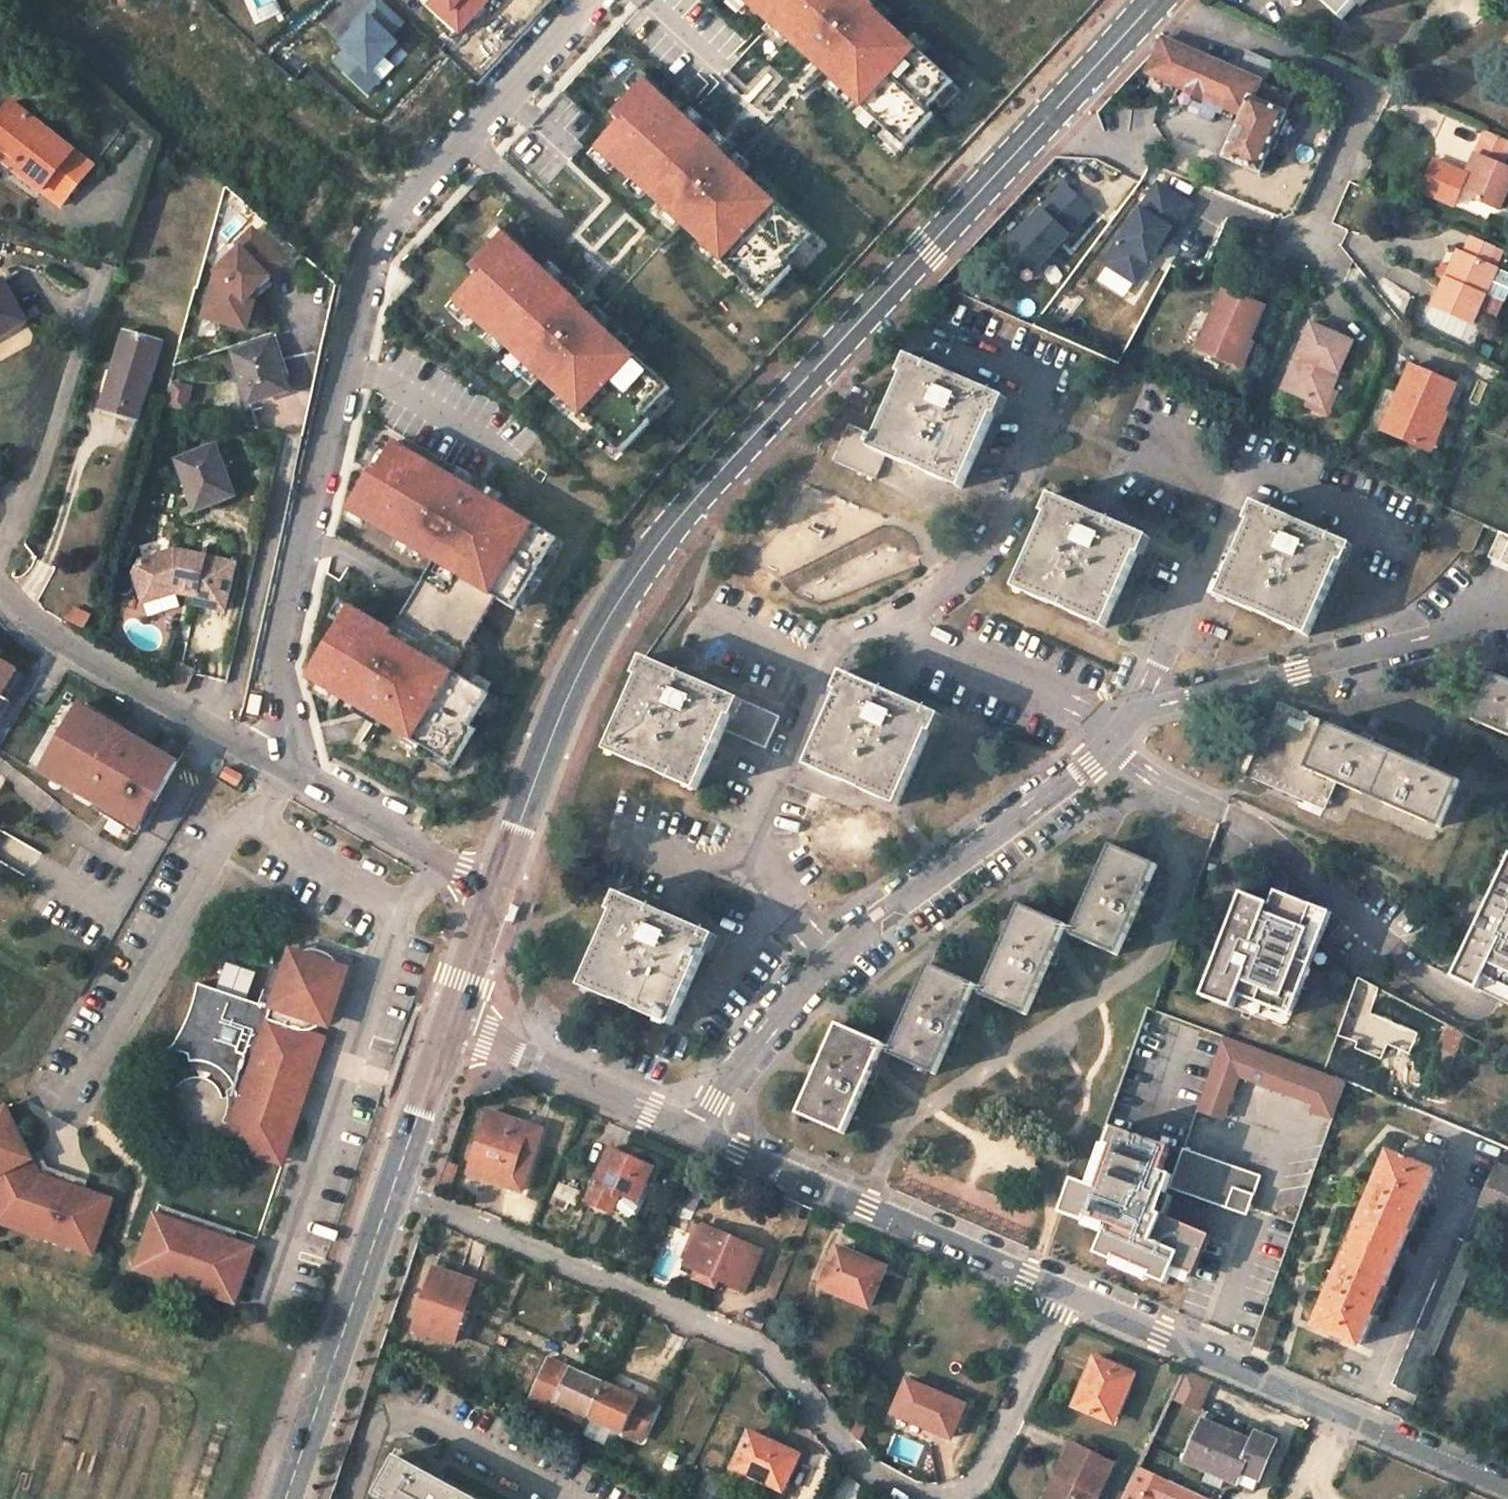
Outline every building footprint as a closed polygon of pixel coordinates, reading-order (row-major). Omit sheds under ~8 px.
[(421,38),(378,0),(377,0),(352,27),(360,34),(333,63),(369,95),(421,38)] [(430,7),(468,41),(504,0),(437,0),(430,7)] [(514,231),(478,266),(486,274),(461,302),(626,451),(658,421),(649,412),(677,386),(599,311),(687,218),(771,297),(800,266),(793,259),(818,232),(752,173),(763,163),(748,151),(823,70),(907,144),(933,117),(927,109),(952,79),(864,0),(727,0),(726,1),(761,30),(690,100),(652,64),(613,102),(615,120),(588,145),(623,179),(545,262),(514,231)] [(1342,19),(1360,0),(1321,0),(1342,19)] [(1162,40),(1157,50),(1146,73),(1244,116),(1225,157),(1260,172),(1294,95),(1266,83),(1275,63),(1247,50),(1237,72),(1162,40)] [(9,103),(0,114),(0,151),(16,163),(11,171),(38,192),(70,153),(9,103)] [(1507,182),(1507,168),(1499,165),(1507,146),(1507,141),(1482,129),(1472,152),(1479,155),(1473,169),(1469,176),(1430,158),(1416,189),(1450,204),(1459,185),(1465,187),(1462,193),(1496,209),(1507,182)] [(11,171),(16,163),(0,151),(0,162),(11,171)] [(1149,290),(1198,203),(1157,181),(1109,268),(1149,290)] [(1010,247),(1046,278),(1102,214),(1066,183),(1010,247)] [(241,246),(217,268),(203,317),(250,331),(261,290),(290,261),(254,226),(237,242),(241,246)] [(1489,267),(1497,249),(1473,238),(1465,256),(1489,267)] [(1507,296),(1507,276),(1489,267),(1465,256),(1462,255),(1450,282),(1445,279),(1433,306),(1471,325),(1486,294),(1505,303),(1507,296)] [(33,316),(30,310),(28,307),(17,314),(5,293),(0,284),(0,335),(33,316)] [(1234,365),(1261,307),(1222,289),(1195,348),(1234,365)] [(33,316),(39,312),(36,306),(30,310),(33,316)] [(1329,392),(1351,342),(1309,324),(1280,387),(1309,400),(1306,405),(1320,411),(1328,408),(1334,394),(1329,392)] [(136,411),(156,342),(119,332),(98,410),(120,415),(122,408),(136,411)] [(284,392),(269,341),(231,352),(246,403),(284,392)] [(899,374),(903,376),(906,377),(914,359),(906,356),(899,374)] [(848,425),(832,460),(874,478),(884,456),(905,465),(906,463),(929,472),(927,474),(960,489),(994,416),(991,414),(999,395),(965,381),(964,383),(952,378),(953,375),(914,359),(906,377),(903,376),(876,437),(848,425)] [(1443,412),(1455,385),(1410,364),(1380,430),(1420,448),(1437,410),(1443,412)] [(173,411),(194,411),(194,385),(173,385),(173,411)] [(1006,398),(999,395),(991,414),(994,416),(998,417),(1006,398)] [(134,420),(136,411),(122,408),(120,415),(134,420)] [(1430,453),(1448,414),(1443,412),(1437,410),(1420,448),(1430,453)] [(355,607),(315,680),(460,764),(480,731),(473,726),(491,695),(455,675),(498,599),(523,613),(564,538),(401,439),(356,511),(439,561),(397,633),(355,607)] [(230,496),(211,448),(173,463),(192,511),(230,496)] [(1042,513),(1047,515),(1050,516),(1058,498),(1050,494),(1042,513)] [(1047,515),(1014,589),(1049,604),(1050,602),(1072,612),(1071,614),(1106,628),(1137,553),(1134,552),(1142,535),(1108,520),(1107,522),(1095,517),(1097,514),(1058,498),(1050,516),(1047,515)] [(1245,521),(1250,523),(1253,524),(1260,506),(1253,503),(1245,521)] [(1250,523),(1217,597),(1251,612),(1252,609),(1275,619),(1274,622),(1306,636),(1340,562),(1336,560),(1344,543),(1310,528),(1309,530),(1298,525),(1299,522),(1260,506),(1253,524),(1250,523)] [(1499,533),(1488,556),(1507,565),(1507,537),(1499,533)] [(1137,553),(1142,555),(1150,538),(1142,535),(1134,552),(1137,553)] [(1340,562),(1344,563),(1352,546),(1344,543),(1336,560),(1340,562)] [(241,561),(175,546),(140,557),(131,573),(142,605),(177,595),(198,599),(196,606),(229,614),(241,561)] [(90,612),(76,605),(67,624),(80,631),(90,612)] [(18,667),(0,656),(0,698),(18,667)] [(635,676),(639,677),(642,679),(650,660),(642,657),(635,676)] [(639,677),(607,751),(641,766),(642,764),(662,773),(661,776),(697,791),(724,730),(729,718),(743,723),(740,730),(754,736),(751,742),(765,748),(779,717),(700,682),(699,685),(687,680),(689,677),(650,660),(642,679),(639,677)] [(182,663),(170,682),(184,691),(196,672),(182,663)] [(851,676),(843,673),(836,690),(840,692),(843,694),(851,676)] [(1492,674),(1471,722),(1507,737),(1507,681),(1492,674)] [(840,692),(808,767),(842,782),(842,780),(864,789),(863,791),(897,806),(929,732),(927,731),(935,713),(901,698),(901,700),(889,695),(890,693),(851,676),(843,694),(840,692)] [(1279,705),(1274,716),(1281,720),(1287,707),(1281,704),(1279,705)] [(79,707),(43,772),(146,830),(183,765),(79,707)] [(1323,810),(1335,783),(1298,767),(1318,721),(1287,707),(1281,720),(1274,716),(1247,776),(1323,810)] [(934,735),(943,716),(935,713),(927,731),(929,732),(934,735)] [(724,730),(737,736),(740,730),(743,723),(729,718),(724,730)] [(1298,767),(1335,783),(1426,823),(1447,776),(1425,767),(1414,762),(1369,742),(1359,738),(1318,721),(1298,767)] [(737,736),(751,742),(754,736),(740,730),(737,736)] [(1369,742),(1371,736),(1361,732),(1359,738),(1369,742)] [(1425,767),(1428,761),(1417,757),(1414,762),(1425,767)] [(1426,823),(1440,829),(1460,781),(1447,776),(1426,823)] [(1086,902),(1072,935),(1118,956),(1157,865),(1111,845),(1091,890),(1086,902)] [(1472,928),(1478,931),(1454,980),(1507,1006),(1507,854),(1472,928)] [(1091,890),(1086,888),(1081,900),(1086,902),(1091,890)] [(1285,1027),(1329,912),(1275,891),(1270,904),(1245,894),(1224,948),(1220,947),(1201,995),(1285,1027)] [(624,895),(617,892),(609,911),(613,912),(616,913),(624,895)] [(613,912),(582,987),(615,1002),(616,1000),(638,1009),(637,1011),(671,1026),(703,952),(700,951),(708,933),(676,919),(675,921),(664,916),(665,913),(624,895),(616,913),(613,912)] [(995,961),(980,994),(1027,1015),(1066,924),(1021,904),(1000,950),(995,961)] [(513,924),(518,908),(510,905),(504,921),(513,924)] [(703,952),(708,954),(716,936),(708,933),(700,951),(703,952)] [(1000,950),(995,948),(991,959),(995,961),(1000,950)] [(348,988),(351,971),(327,963),(317,962),(309,965),(302,970),(297,977),(290,974),(277,1012),(264,1008),(204,987),(201,1003),(195,1022),(180,1053),(198,1059),(200,1067),(209,1065),(220,1066),(229,1070),(237,1078),(243,1089),(244,1101),(242,1112),(236,1122),(293,1142),(316,1076),(288,1066),(282,1054),(293,1024),(295,1026),(298,1027),(302,1028),(305,1029),(316,1029),(330,1022),(336,1022),(337,1005),(342,1005),(343,987),(348,988)] [(904,1021),(889,1055),(935,1074),(975,984),(930,965),(909,1011),(904,1021)] [(277,971),(264,1008),(277,1012),(290,974),(286,973),(277,971)] [(1337,1077),(1349,1042),(1356,1045),(1377,989),(1356,978),(1323,1072),(1337,1077)] [(909,1011),(904,1009),(899,1018),(904,1021),(909,1011)] [(316,1076),(330,1038),(305,1029),(302,1028),(298,1027),(295,1026),(293,1024),(282,1054),(288,1066),(316,1076)] [(812,1081),(797,1115),(844,1135),(883,1045),(837,1024),(817,1071),(812,1081)] [(1344,1083),(1223,1039),(1197,1111),(1222,1120),(1237,1079),(1312,1106),(1309,1114),(1330,1121),(1344,1083)] [(817,1071),(812,1068),(808,1079),(812,1081),(817,1071)] [(0,1108),(0,1229),(95,1262),(118,1202),(42,1177),(6,1104),(0,1108)] [(489,1112),(468,1173),(509,1187),(530,1126),(489,1112)] [(293,1142),(236,1122),(229,1141),(286,1162),(293,1142)] [(1147,1245),(1159,1213),(1163,1201),(1173,1176),(1160,1171),(1169,1148),(1146,1139),(1114,1127),(1090,1188),(1074,1182),(1062,1213),(1108,1230),(1147,1245)] [(1400,1158),(1432,1172),(1440,1155),(1409,1141),(1400,1158)] [(610,1149),(587,1202),(613,1212),(620,1194),(638,1201),(653,1167),(610,1149)] [(1247,1215),(1261,1176),(1186,1149),(1172,1188),(1247,1215)] [(1432,1172),(1400,1158),(1389,1153),(1373,1190),(1369,1199),(1367,1205),(1337,1276),(1331,1290),(1315,1326),(1358,1345),(1432,1172)] [(1507,1213),(1507,1169),(1498,1165),(1480,1204),(1495,1211),(1499,1213),(1500,1209),(1507,1213)] [(680,1205),(695,1213),(707,1184),(692,1177),(680,1205)] [(1373,1190),(1369,1189),(1363,1203),(1367,1205),(1369,1199),(1373,1190)] [(643,1203),(638,1201),(620,1194),(613,1212),(635,1221),(643,1203)] [(241,1228),(166,1202),(163,1212),(238,1238),(241,1228)] [(239,1299),(258,1245),(238,1238),(163,1212),(158,1210),(139,1265),(239,1299)] [(1179,1257),(1172,1274),(1192,1283),(1211,1234),(1159,1213),(1147,1245),(1179,1257)] [(762,1251),(703,1226),(686,1264),(697,1268),(711,1274),(722,1279),(745,1289),(762,1251)] [(1147,1245),(1108,1230),(1098,1257),(1169,1283),(1172,1274),(1179,1257),(1147,1245)] [(1479,1249),(1453,1238),(1391,1385),(1416,1396),(1479,1249)] [(839,1246),(820,1287),(869,1308),(884,1271),(854,1259),(856,1254),(839,1246)] [(435,1268),(415,1330),(455,1343),(476,1281),(435,1268)] [(697,1268),(692,1280),(716,1291),(722,1279),(711,1274),(697,1268)] [(1337,1276),(1333,1274),(1327,1288),(1331,1290),(1337,1276)] [(1094,1357),(1074,1406),(1107,1420),(1121,1387),(1128,1390),(1134,1373),(1094,1357)] [(549,1359),(531,1402),(558,1415),(563,1405),(590,1417),(605,1385),(549,1359)] [(1200,1410),(1211,1383),(1184,1371),(1171,1398),(1200,1410)] [(966,1406),(907,1379),(893,1413),(951,1439),(966,1406)] [(640,1400),(639,1400),(605,1385),(590,1417),(624,1433),(641,1441),(656,1409),(656,1408),(640,1400)] [(1114,1422),(1128,1390),(1121,1387),(1107,1420),(1114,1422)] [(1252,1442),(1202,1422),(1185,1464),(1206,1472),(1224,1480),(1253,1492),(1275,1442),(1256,1434),(1252,1442)] [(749,1432),(733,1467),(782,1490),(798,1454),(749,1432)] [(1072,1444),(1056,1477),(1062,1480),(1053,1498),(1096,1498),(1113,1463),(1072,1444)] [(375,1494),(385,1498),(476,1498),(396,1455),(375,1494)] [(1138,1468),(1124,1498),(1204,1498),(1138,1468)] [(1224,1480),(1206,1472),(1202,1482),(1220,1490),(1224,1480)] [(1062,1480),(1056,1477),(1045,1498),(1053,1498),(1062,1480)]
